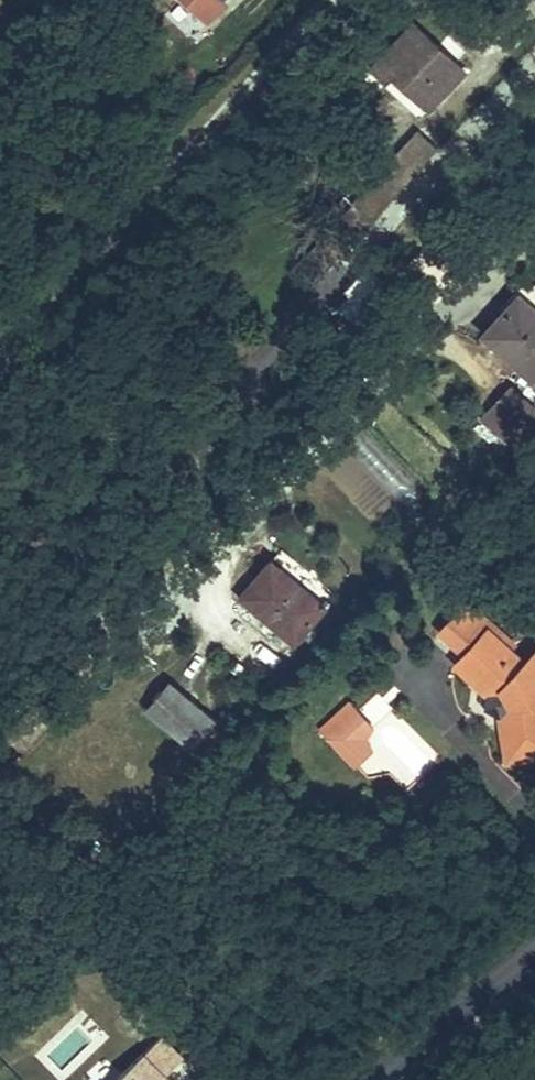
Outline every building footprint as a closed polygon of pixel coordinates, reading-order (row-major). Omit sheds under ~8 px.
[(222,0),(168,0),(191,21),(203,32),(217,16),(211,11),(222,0)] [(383,76),(430,117),(455,89),(466,77),(447,58),(421,35),(383,76)] [(422,148),(347,234),(363,248),(437,162),(422,148)] [(534,283),(520,298),(534,312),(534,284),(534,283)] [(483,345),(534,390),(534,389),(534,318),(520,305),(483,345)] [(504,392),(483,414),(475,424),(499,446),(509,436),(529,415),(504,392)] [(275,559),(260,573),(309,616),(322,603),(275,559)] [(309,616),(260,573),(231,607),(279,650),(309,616)] [(465,649),(456,659),(488,683),(507,678),(517,698),(503,710),(514,753),(534,747),(534,643),(533,642),(524,654),(486,624),(489,620),(463,598),(439,628),(465,649)] [(169,677),(142,706),(184,744),(211,714),(169,677)] [(369,746),(356,732),(364,725),(343,702),(315,729),(350,765),(369,746)] [(101,1079),(158,1079),(131,1052),(101,1079)]
